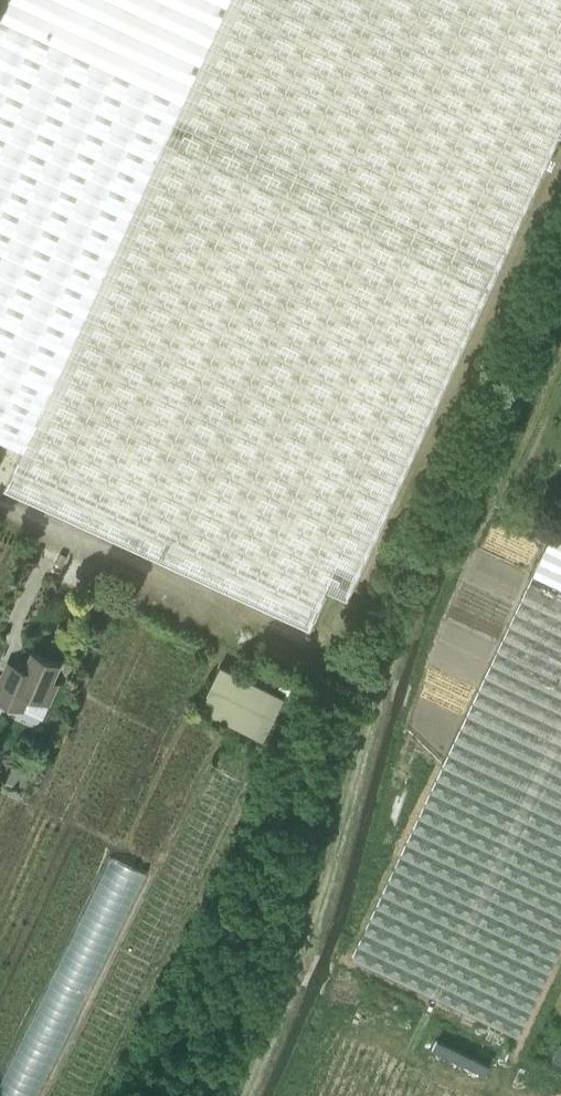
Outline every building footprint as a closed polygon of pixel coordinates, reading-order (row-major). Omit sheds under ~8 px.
[(0,10),(0,444),(17,451),(0,488),(0,491),(322,638),(552,135),(560,139),(560,0),(5,0),(0,10)] [(352,958),(519,1037),(560,947),(560,538),(552,534),(352,958)] [(0,680),(0,700),(24,711),(30,696),(44,702),(50,704),(58,685),(53,683),(60,666),(31,653),(23,671),(18,673),(5,668),(0,680)] [(221,667),(200,708),(262,740),(284,699),(221,667)] [(27,786),(30,766),(7,762),(4,782),(27,786)] [(141,869),(106,855),(3,1095),(44,1095),(141,869)] [(439,1039),(434,1048),(483,1075),(488,1066),(439,1039)]
